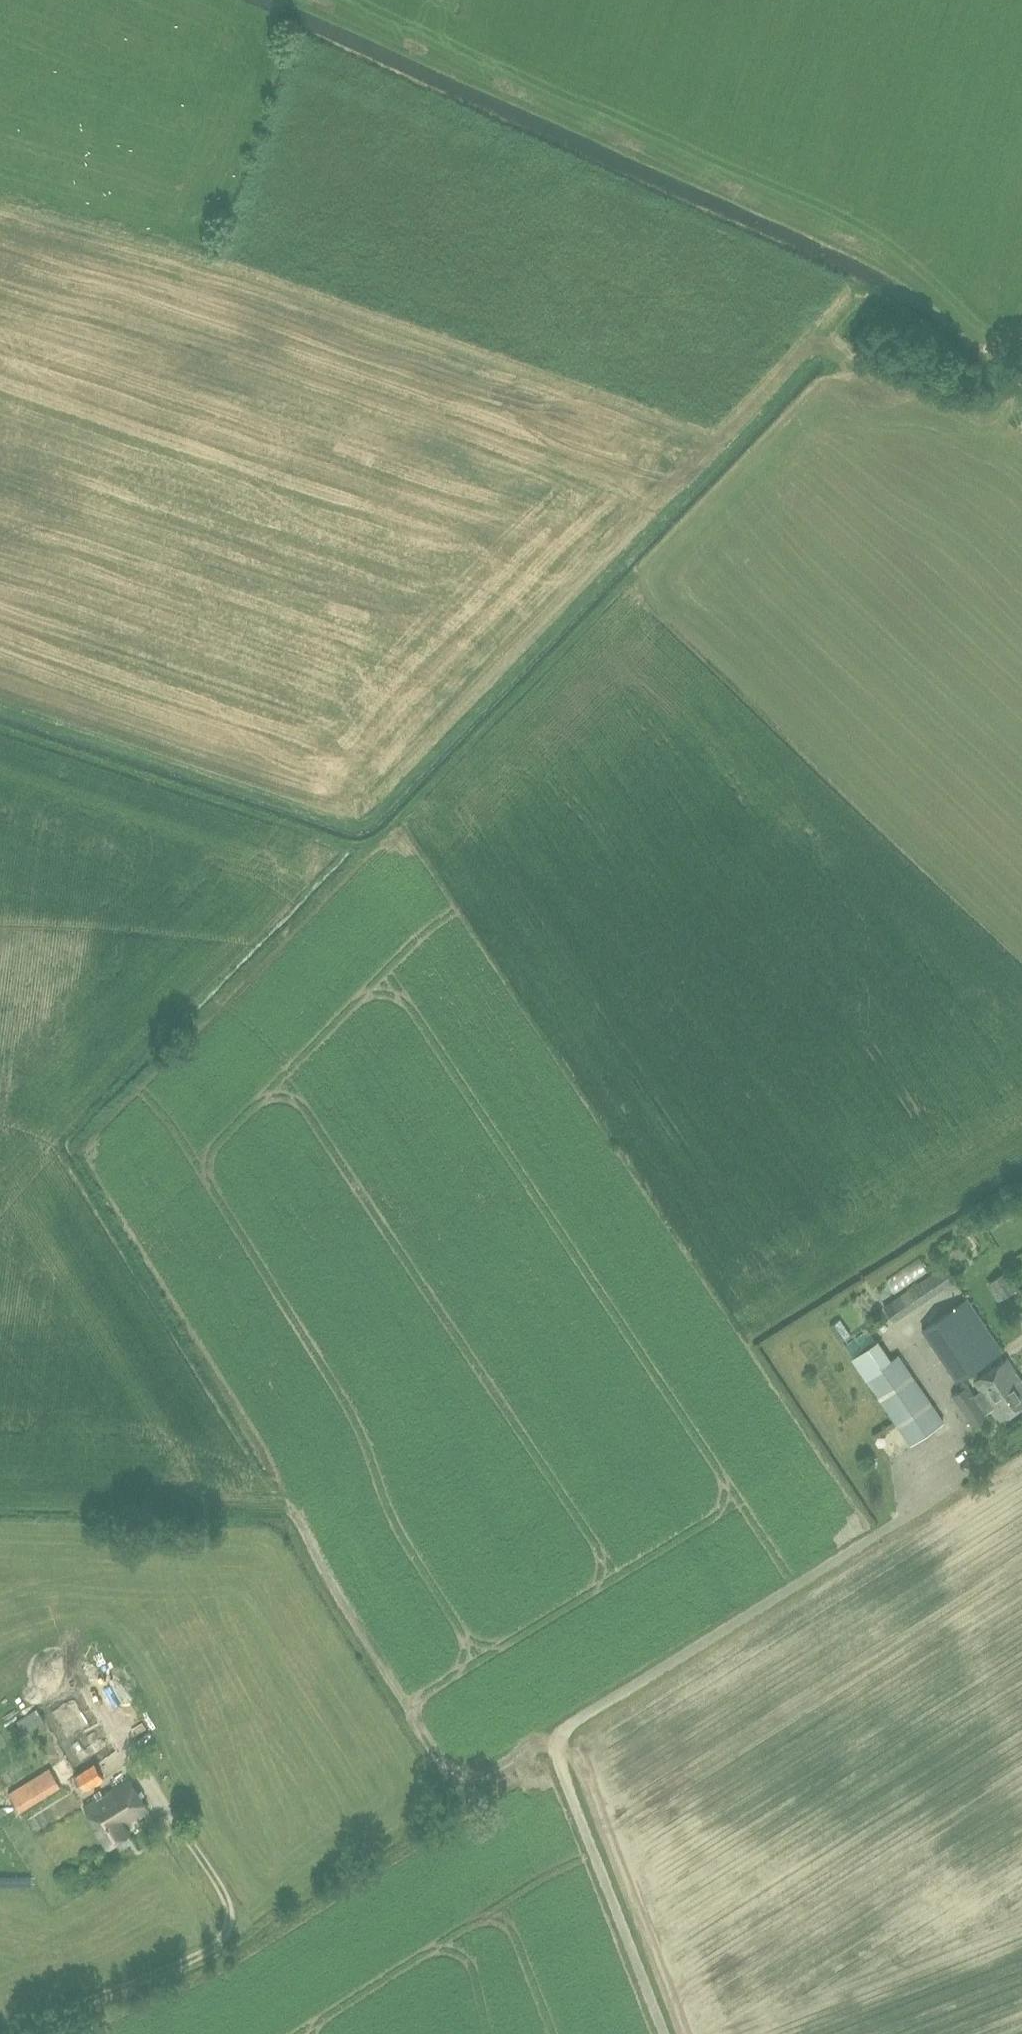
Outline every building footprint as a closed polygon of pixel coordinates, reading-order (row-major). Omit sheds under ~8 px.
[(938,1266),(889,1311),(897,1320),(946,1275),(938,1266)] [(1001,1350),(967,1299),(926,1327),(960,1378),(1001,1350)] [(943,1421),(898,1356),(899,1356),(892,1346),(877,1357),(862,1368),(868,1377),(866,1379),(910,1443),(943,1421)] [(973,1381),(980,1391),(973,1395),(967,1385),(952,1395),(971,1423),(986,1413),(984,1412),(991,1407),(1000,1420),(1021,1405),(1021,1381),(1007,1358),(973,1381)] [(37,1708),(18,1721),(25,1732),(45,1719),(37,1708)] [(65,1762),(10,1795),(20,1812),(74,1778),(65,1762)] [(95,1763),(74,1776),(84,1790),(104,1776),(95,1763)] [(129,1779),(83,1806),(107,1845),(128,1832),(123,1824),(147,1809),(129,1779)]
